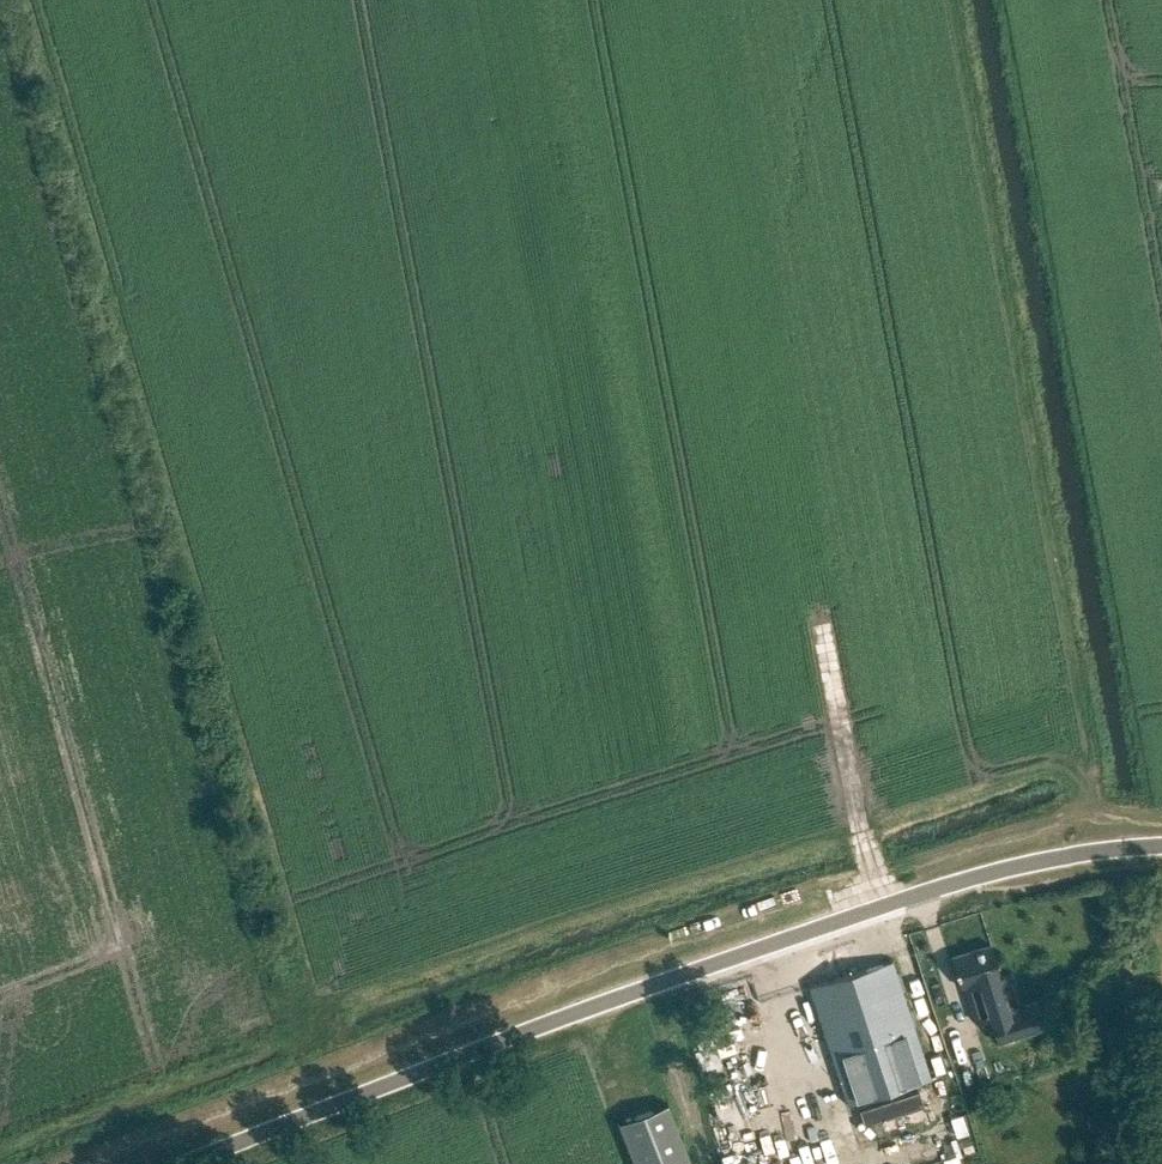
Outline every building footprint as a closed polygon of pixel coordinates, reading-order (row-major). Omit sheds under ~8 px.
[(994,1030),(998,1042),(1046,1026),(1037,1000),(1009,1010),(998,974),(1001,974),(991,944),(951,956),(961,986),(979,981),(990,1017),(994,1030)] [(808,986),(847,1104),(932,1076),(930,1071),(948,1065),(940,1036),(921,1042),(894,959),(808,986)] [(918,1092),(859,1110),(864,1124),(882,1118),(887,1135),(927,1121),(918,1092)] [(668,1103),(619,1122),(635,1163),(692,1163),(668,1103)]
